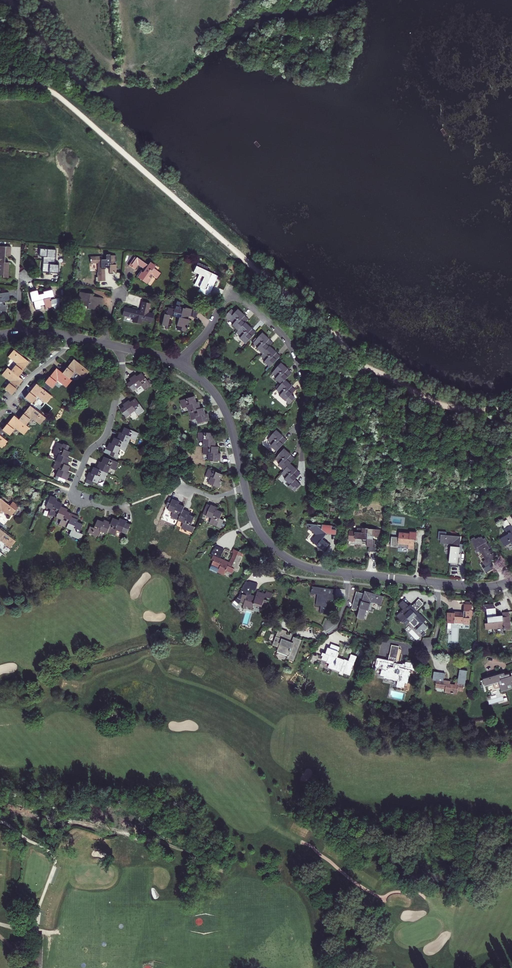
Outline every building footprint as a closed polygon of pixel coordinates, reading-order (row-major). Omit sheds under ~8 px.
[(8,278),(9,264),(3,264),(4,256),(10,257),(10,248),(0,248),(0,276),(2,276),(2,278),(8,278)] [(42,258),(41,273),(57,274),(58,266),(54,266),(56,251),(39,250),(39,258),(42,258)] [(115,275),(115,257),(89,258),(90,265),(96,265),(97,273),(96,273),(95,277),(93,277),(94,284),(98,284),(98,283),(103,283),(103,270),(108,270),(108,275),(115,275)] [(135,258),(130,265),(132,266),(131,268),(134,270),(137,265),(143,270),(143,271),(147,273),(141,282),(145,285),(151,276),(155,279),(159,273),(152,268),(154,266),(149,262),(146,265),(135,258)] [(208,279),(210,274),(205,272),(207,269),(196,264),(192,274),(194,275),(195,274),(198,275),(193,286),(199,289),(197,293),(206,297),(208,293),(203,290),(206,284),(211,286),(214,282),(208,279)] [(206,284),(203,290),(208,293),(211,286),(206,284)] [(36,291),(28,293),(31,303),(32,303),(34,311),(38,311),(37,308),(44,306),(45,310),(53,308),(53,310),(59,309),(58,303),(59,303),(58,299),(50,301),(50,299),(53,298),(51,290),(42,293),(42,294),(37,295),(36,291)] [(1,317),(0,312),(5,312),(4,306),(2,306),(2,303),(9,302),(8,293),(0,294),(0,318),(1,317)] [(93,295),(79,293),(76,306),(87,308),(87,309),(97,311),(98,307),(100,307),(102,299),(93,297),(93,295)] [(188,318),(190,310),(184,308),(184,309),(179,308),(180,303),(175,301),(173,309),(167,308),(165,315),(164,315),(161,326),(166,327),(169,317),(177,319),(175,327),(181,328),(180,330),(185,332),(187,320),(185,320),(185,317),(188,318)] [(151,324),(153,315),(148,314),(150,305),(143,303),(141,312),(125,309),(123,318),(134,320),(133,324),(140,325),(141,322),(151,324)] [(191,310),(190,310),(188,318),(189,318),(195,322),(196,321),(193,319),(197,314),(191,310)] [(237,331),(243,325),(238,320),(243,316),(237,310),(234,314),(230,310),(223,318),(227,322),(227,321),(232,325),(231,326),(237,331)] [(238,320),(243,325),(244,323),(247,319),(243,316),(238,320)] [(244,345),(250,338),(246,334),(250,329),(244,323),(243,325),(237,331),(235,333),(240,338),(238,339),(244,345)] [(246,334),(250,338),(255,333),(250,329),(246,334)] [(268,340),(262,333),(253,344),(257,348),(256,350),(261,355),(268,348),(264,345),(268,340)] [(272,344),(268,340),(264,345),(268,348),(269,347),(272,344)] [(271,358),(275,353),(269,347),(268,348),(261,355),(260,357),(265,361),(263,364),(269,369),(275,362),(271,358)] [(11,371),(19,377),(23,372),(22,371),(29,363),(14,351),(8,358),(17,364),(11,371)] [(275,362),(277,360),(280,357),(275,353),(271,358),(275,362)] [(74,360),(62,373),(69,379),(75,372),(83,379),(89,373),(74,360)] [(281,385),(284,381),(287,378),(282,375),(287,370),(280,364),(271,374),(276,378),(274,380),(281,385)] [(11,371),(8,369),(2,376),(10,383),(5,390),(11,395),(23,381),(19,377),(11,371)] [(62,373),(57,369),(50,377),(49,377),(44,382),(52,389),(58,382),(66,389),(72,381),(69,379),(62,373)] [(291,374),(287,370),(282,375),(287,378),(291,374)] [(150,386),(141,373),(137,377),(135,375),(129,380),(130,382),(127,384),(133,392),(140,386),(144,391),(150,386)] [(286,392),(290,387),(284,381),(281,385),(275,391),(280,395),(278,397),(290,407),(294,402),(294,399),(290,396),(286,392)] [(52,397),(36,384),(25,399),(32,405),(38,397),(46,404),(52,397)] [(295,391),(290,387),(286,392),(290,396),(295,391)] [(186,408),(188,413),(200,410),(198,403),(195,403),(193,397),(179,401),(181,410),(186,408)] [(144,411),(134,399),(129,403),(128,400),(121,405),(123,407),(120,410),(126,419),(132,414),(132,413),(133,412),(137,416),(144,411)] [(19,420),(27,426),(33,419),(40,426),(46,419),(30,406),(19,420)] [(200,410),(188,413),(190,421),(195,419),(197,425),(209,422),(207,414),(205,415),(204,410),(200,410)] [(2,430),(7,433),(10,435),(15,429),(24,436),(30,428),(27,426),(19,420),(14,416),(7,425),(7,424),(2,430)] [(135,442),(139,434),(124,428),(121,434),(118,433),(116,439),(128,444),(130,440),(135,442)] [(277,442),(281,437),(275,431),(266,441),(270,445),(269,447),(275,453),(281,446),(277,442)] [(204,442),(203,447),(215,448),(215,440),(213,440),(213,434),(197,433),(197,441),(204,442)] [(286,441),(281,437),(277,442),(281,446),(284,443),(286,441)] [(124,452),(128,444),(116,439),(113,438),(111,444),(108,443),(106,450),(111,452),(109,456),(116,459),(118,455),(117,455),(119,450),(124,452)] [(56,456),(54,461),(66,466),(69,459),(66,458),(68,452),(66,451),(68,446),(62,443),(62,445),(55,442),(51,454),(56,456)] [(215,448),(203,447),(203,455),(209,455),(209,460),(220,461),(220,454),(217,453),(218,448),(215,448)] [(285,460),(290,456),(283,450),(274,460),(279,464),(277,465),(284,471),(290,464),(285,460)] [(285,460),(290,464),(294,459),(290,456),(285,460)] [(96,469),(107,474),(109,469),(115,471),(118,463),(103,457),(101,463),(99,462),(96,469)] [(66,473),(69,467),(66,466),(54,461),(51,468),(56,471),(54,476),(57,477),(65,480),(66,480),(68,474),(66,473)] [(284,471),(280,475),(284,478),(283,480),(289,486),(287,488),(293,492),(300,484),(295,480),(296,479),(291,475),(295,470),(290,464),(284,471)] [(96,469),(93,468),(91,473),(88,472),(85,479),(86,480),(93,483),(97,484),(99,480),(104,482),(107,474),(96,469)] [(221,475),(207,469),(204,477),(209,479),(207,484),(219,489),(222,482),(219,481),(221,475)] [(300,474),(295,470),(291,475),(296,479),(300,474)] [(55,518),(60,506),(61,503),(55,501),(56,498),(49,495),(49,496),(45,494),(43,499),(47,501),(44,507),(49,509),(47,515),(55,518)] [(182,510),(184,506),(178,504),(179,502),(168,498),(165,506),(168,507),(167,510),(171,513),(170,518),(178,521),(182,510)] [(19,507),(13,502),(9,507),(0,499),(0,514),(2,512),(10,518),(19,507)] [(47,501),(43,499),(38,510),(42,512),(44,507),(47,501)] [(205,516),(210,519),(208,524),(219,528),(222,520),(219,519),(221,513),(214,510),(215,508),(209,505),(209,506),(206,504),(201,514),(205,516)] [(65,529),(70,517),(72,514),(65,511),(66,509),(60,506),(55,518),(59,520),(57,525),(65,529)] [(178,521),(177,522),(181,523),(179,528),(191,533),(193,527),(191,525),(194,517),(188,515),(189,512),(182,510),(178,521)] [(77,520),(70,517),(65,529),(70,531),(68,536),(79,541),(82,535),(78,533),(82,524),(76,522),(77,520)] [(118,520),(114,518),(111,523),(107,534),(114,536),(116,531),(126,535),(131,525),(126,523),(126,521),(119,518),(118,520)] [(93,529),(89,527),(86,533),(91,535),(91,536),(94,538),(95,537),(98,538),(100,532),(107,535),(107,534),(111,523),(104,520),(103,523),(97,520),(93,529)] [(308,530),(310,532),(315,535),(311,542),(324,551),(329,544),(322,539),(327,534),(334,534),(335,526),(307,525),(308,527),(309,527),(309,529),(308,530)] [(504,529),(507,535),(499,539),(504,547),(511,542),(511,543),(511,529),(510,526),(504,529)] [(371,550),(372,539),(379,540),(379,530),(362,529),(361,533),(355,532),(355,534),(349,534),(349,544),(354,544),(354,541),(366,542),(366,550),(371,550)] [(0,530),(0,543),(1,542),(10,550),(16,542),(0,530)] [(407,550),(411,550),(413,550),(414,540),(416,540),(416,532),(409,531),(409,533),(399,532),(398,537),(391,537),(390,547),(407,548),(407,550)] [(458,556),(460,537),(445,536),(445,533),(437,532),(436,541),(440,541),(439,544),(450,545),(449,560),(448,567),(457,568),(458,559),(460,559),(460,556),(458,556)] [(489,548),(485,543),(486,542),(484,538),(482,540),(481,537),(479,538),(478,537),(474,539),(473,537),(470,539),(470,541),(469,541),(475,550),(477,549),(478,552),(480,552),(485,561),(483,562),(486,567),(483,569),(485,573),(493,569),(490,564),(491,564),(490,561),(491,560),(492,561),(496,559),(492,553),(490,554),(487,549),(489,548)] [(214,551),(212,556),(210,561),(213,562),(211,566),(218,569),(216,573),(223,575),(225,571),(231,574),(233,571),(237,572),(239,567),(237,566),(241,558),(239,557),(240,553),(232,550),(230,554),(231,555),(228,563),(221,560),(225,552),(216,548),(214,551)] [(270,599),(272,594),(265,592),(265,594),(256,591),(255,597),(250,595),(252,588),(256,589),(258,583),(249,580),(245,584),(244,588),(243,590),(240,590),(238,598),(240,599),(239,603),(244,604),(243,607),(252,609),(253,603),(265,607),(267,601),(264,601),(265,597),(270,599)] [(335,591),(312,587),(310,594),(317,595),(316,606),(321,606),(320,614),(326,614),(327,610),(325,610),(327,600),(333,601),(335,591)] [(354,599),(351,609),(358,611),(356,619),(363,621),(366,611),(368,611),(370,603),(381,606),(383,597),(364,592),(363,594),(361,601),(354,599)] [(361,601),(363,594),(356,592),(354,599),(361,601)] [(411,606),(409,605),(407,607),(401,601),(397,605),(402,610),(395,617),(401,623),(405,618),(410,623),(409,623),(414,627),(416,626),(418,628),(415,630),(420,635),(427,628),(426,626),(428,624),(416,611),(422,605),(417,600),(411,606)] [(452,613),(446,613),(446,619),(447,619),(447,624),(454,624),(454,622),(463,623),(464,624),(470,624),(470,619),(471,619),(471,614),(472,614),(472,609),(471,608),(471,603),(463,603),(463,611),(451,611),(452,613)] [(483,612),(485,612),(487,623),(484,623),(484,630),(503,628),(503,630),(509,629),(508,612),(501,612),(502,618),(496,619),(495,611),(494,611),(493,606),(482,607),(483,612)] [(286,632),(278,629),(272,646),(278,648),(276,652),(287,656),(286,659),(293,662),(301,640),(293,637),(291,643),(289,642),(292,635),(290,634),(288,636),(286,635),(286,632)] [(326,662),(326,663),(329,664),(328,669),(338,672),(340,675),(342,676),(343,674),(349,676),(355,657),(350,655),(347,661),(337,658),(338,653),(337,652),(338,648),(330,645),(328,650),(326,649),(325,655),(321,654),(321,657),(323,658),(322,661),(326,662)] [(393,647),(391,646),(388,662),(376,660),(374,668),(380,669),(379,677),(383,678),(383,679),(396,682),(396,687),(403,689),(404,684),(407,685),(406,690),(404,690),(404,692),(407,692),(410,679),(408,678),(409,672),(411,673),(411,671),(415,672),(416,665),(405,663),(404,665),(402,664),(401,665),(398,665),(400,656),(399,655),(400,651),(398,650),(399,647),(393,645),(393,647)] [(444,674),(433,672),(432,681),(435,682),(434,688),(444,689),(444,693),(455,695),(456,692),(461,693),(462,687),(463,687),(465,672),(458,671),(456,682),(443,680),(444,674)] [(482,679),(484,687),(497,684),(499,692),(511,689),(511,686),(511,682),(511,678),(511,676),(509,677),(508,674),(504,675),(503,673),(482,679)]
